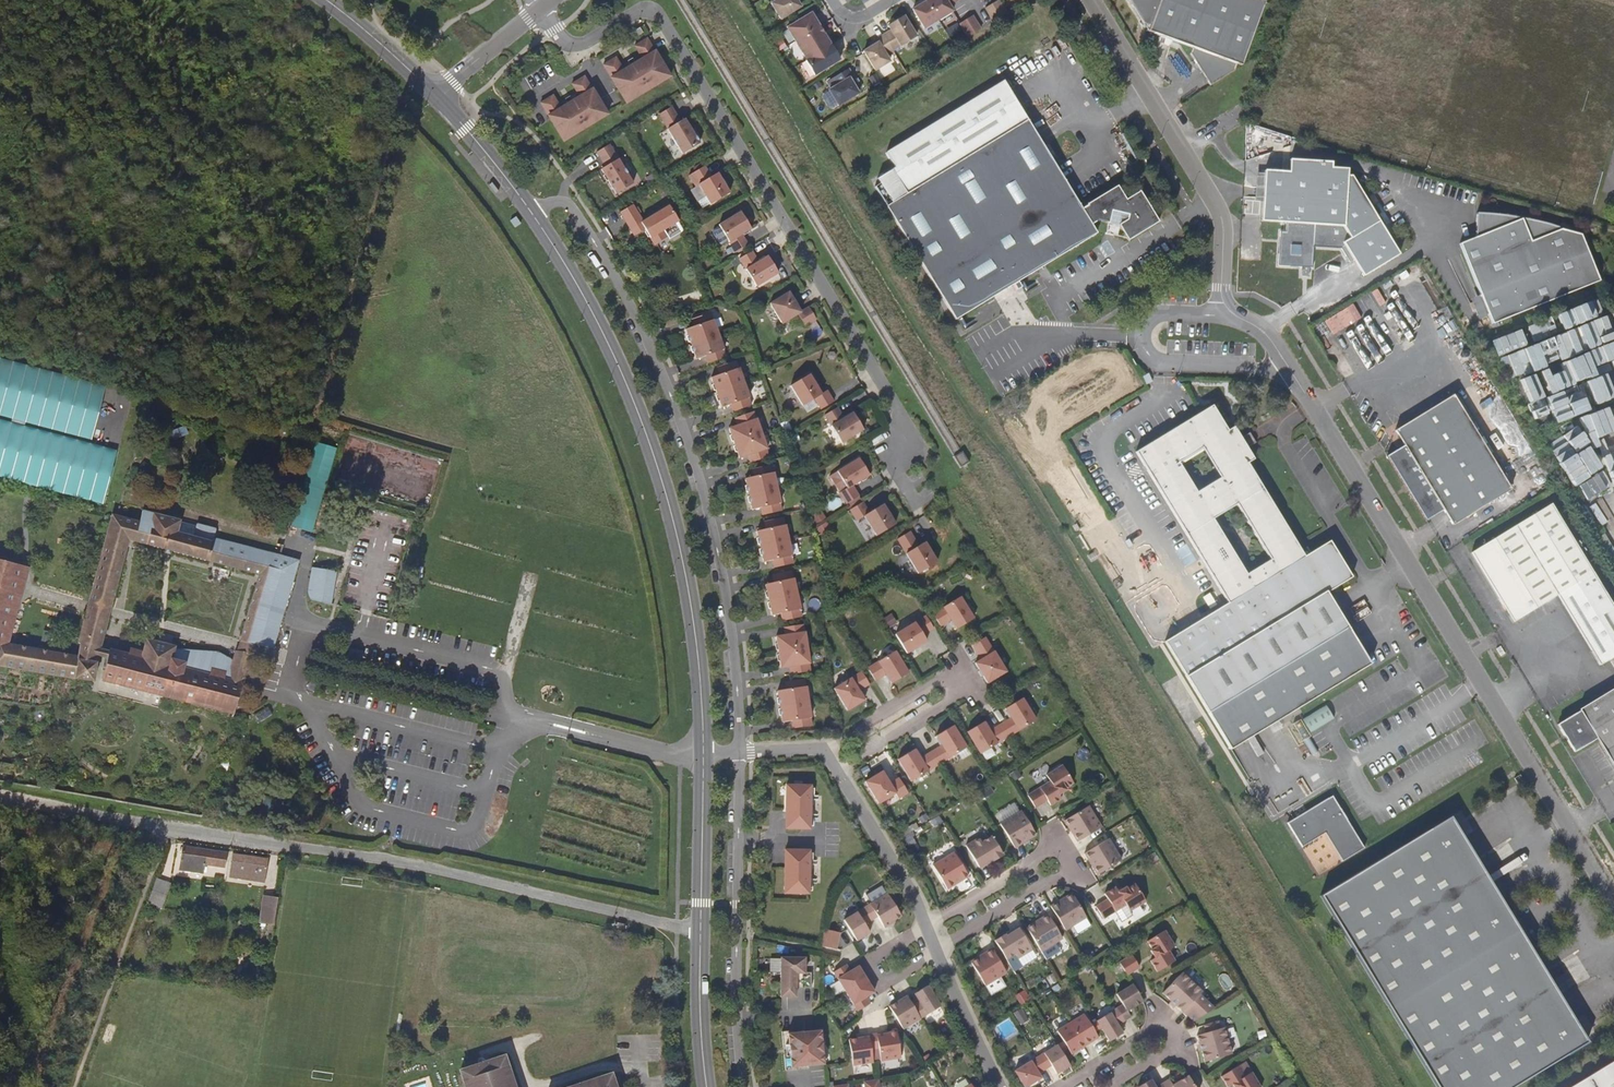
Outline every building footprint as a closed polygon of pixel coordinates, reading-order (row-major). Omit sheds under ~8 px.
[(771,4),(781,19),(801,7),(797,0),(778,0),(771,4)] [(927,0),(913,9),(924,29),(939,20),(927,0)] [(927,0),(939,20),(953,11),(950,5),(958,0),(928,0),(927,0)] [(998,0),(985,8),(994,21),(1006,14),(998,0)] [(1257,0),(1127,0),(1141,22),(1147,25),(1145,29),(1189,46),(1187,52),(1207,84),(1232,69),(1234,62),(1239,63),(1261,2),(1257,0)] [(812,13),(787,28),(796,41),(820,27),(812,13)] [(884,35),(892,49),(916,35),(904,16),(889,26),(891,30),(884,35)] [(972,16),(960,23),(968,37),(981,29),(972,16)] [(631,33),(634,38),(643,32),(640,27),(631,33)] [(831,45),(820,27),(796,41),(807,60),(831,45)] [(892,49),(884,35),(876,40),(878,43),(871,47),(864,51),(871,63),(892,49)] [(626,103),(670,76),(647,38),(634,46),(642,59),(623,70),(615,57),(603,65),(626,103)] [(840,60),(831,45),(807,60),(806,60),(815,75),(840,60)] [(848,69),(833,78),(837,85),(829,90),(839,106),(859,94),(854,85),(857,83),(848,69)] [(563,141),(607,115),(584,76),(571,84),(579,97),(561,108),(553,95),(540,103),(563,141)] [(884,201),(884,202),(952,315),(1093,229),(1088,221),(1095,217),(1105,219),(1104,225),(1111,227),(1112,221),(1116,222),(1125,237),(1156,219),(1138,188),(1123,196),(1115,183),(1079,204),(1074,197),(1025,116),(1001,77),(884,148),(893,163),(875,174),(878,179),(873,182),(884,201)] [(672,107),(659,114),(683,154),(700,143),(685,118),(680,121),(672,107)] [(633,184),(609,145),(597,152),(606,167),(601,169),(617,194),(633,184)] [(1289,171),(1278,170),(1266,170),(1264,170),(1261,220),(1286,222),(1286,231),(1280,231),(1278,265),(1302,266),(1310,267),(1312,267),(1313,246),(1341,247),(1349,261),(1353,259),(1364,276),(1400,255),(1354,180),(1347,180),(1348,169),(1331,168),(1331,161),(1289,159),(1289,171)] [(711,177),(705,166),(692,174),(711,204),(730,193),(718,173),(711,177)] [(633,205),(620,212),(630,230),(641,223),(654,245),(667,237),(663,231),(679,221),(669,206),(643,222),(633,205)] [(741,212),(719,225),(736,253),(748,245),(742,234),(751,229),(741,212)] [(1600,284),(1579,222),(1477,217),(1476,236),(1462,241),(1479,295),(1472,297),(1472,300),(1478,319),(1490,315),(1492,319),(1600,284)] [(758,262),(752,251),(739,259),(756,286),(778,273),(768,256),(758,262)] [(1309,276),(1310,267),(1302,266),(1301,276),(1309,276)] [(801,312),(789,292),(770,304),(782,324),(798,314),(805,327),(816,320),(809,307),(801,312)] [(1597,298),(1585,303),(1590,317),(1602,312),(1597,298)] [(1324,321),(1333,334),(1362,317),(1354,303),(1324,321)] [(1558,315),(1564,328),(1577,323),(1571,309),(1558,315)] [(686,329),(691,344),(719,335),(713,319),(713,320),(710,312),(692,319),(694,326),(686,329)] [(1534,339),(1530,327),(1494,338),(1507,381),(1518,378),(1533,426),(1551,420),(1551,421),(1613,401),(1613,397),(1605,370),(1613,367),(1613,314),(1534,339)] [(719,335),(691,344),(696,359),(705,356),(707,363),(726,357),(723,350),(724,350),(719,335)] [(711,378),(716,393),(744,383),(738,368),(735,361),(716,367),(719,375),(711,378)] [(809,374),(791,386),(803,406),(814,398),(821,409),(834,402),(827,390),(821,394),(809,374)] [(749,398),(744,383),(716,393),(721,407),(729,405),(732,412),(751,405),(748,398),(749,398)] [(1387,456),(1426,520),(1443,510),(1452,525),(1510,490),(1453,395),(1395,430),(1404,445),(1387,456)] [(1579,416),(1590,449),(1599,446),(1603,456),(1613,452),(1613,404),(1606,406),(1607,407),(1579,416)] [(1241,438),(1234,427),(1227,431),(1212,406),(1135,453),(1227,603),(1165,642),(1208,712),(1347,626),(1326,593),(1351,577),(1329,541),(1304,557),(1247,463),(1253,459),(1247,448),(1255,443),(1249,433),(1241,438)] [(837,407),(825,415),(841,443),(863,430),(853,413),(844,418),(837,407)] [(737,426),(728,428),(739,458),(747,455),(750,463),(769,456),(766,449),(767,448),(756,419),(753,411),(734,418),(737,426)] [(1580,425),(1549,442),(1561,464),(1562,464),(1573,485),(1603,468),(1580,425)] [(315,531),(336,446),(315,441),(293,526),(315,531)] [(420,458),(418,466),(437,469),(438,461),(420,458)] [(869,475),(859,458),(837,471),(847,488),(839,493),(846,504),(859,496),(852,486),(869,475)] [(745,479),(752,509),(761,507),(762,515),(782,510),(780,503),(774,472),(773,472),(771,465),(752,469),(754,477),(745,479)] [(1606,471),(1580,483),(1587,499),(1613,487),(1606,471)] [(1513,492),(1538,478),(1535,473),(1510,487),(1513,492)] [(869,513),(862,502),(850,510),(857,521),(864,516),(876,536),(895,524),(883,504),(869,513)] [(1558,595),(1565,607),(1601,585),(1552,504),(1471,553),(1513,622),(1558,595)] [(239,641),(256,645),(256,644),(274,648),(277,637),(299,560),(287,557),(215,537),(215,528),(197,523),(195,525),(180,521),(180,520),(143,510),(140,521),(111,514),(89,601),(112,607),(129,541),(158,548),(259,575),(256,583),(239,641)] [(757,531),(764,562),(773,560),(775,567),(794,563),(792,555),(793,555),(786,524),(785,525),(784,517),(765,521),(766,529),(757,531)] [(919,546),(910,531),(897,539),(918,574),(939,561),(926,541),(919,546)] [(337,566),(338,559),(319,556),(318,563),(337,566)] [(17,565),(0,560),(0,628),(17,565)] [(17,565),(0,628),(0,630),(4,631),(1,642),(9,644),(29,568),(17,565)] [(312,600),(331,604),(337,571),(311,567),(307,591),(312,600)] [(774,583),(765,584),(772,615),(780,613),(782,621),(802,616),(800,609),(793,578),(791,571),(772,575),(774,583)] [(1601,585),(1565,607),(1600,665),(1613,656),(1613,606),(1601,585)] [(932,614),(940,626),(951,619),(956,629),(974,618),(960,596),(932,614)] [(89,601),(86,611),(109,617),(112,607),(89,601)] [(9,644),(1,642),(4,631),(0,630),(0,668),(94,682),(97,659),(98,657),(100,648),(109,617),(86,611),(77,643),(80,644),(77,654),(68,653),(67,655),(9,644)] [(895,634),(907,653),(927,641),(923,635),(934,628),(926,616),(895,634)] [(804,632),(803,624),(783,627),(784,635),(776,636),(780,668),(789,666),(790,674),(810,671),(809,664),(805,632),(804,632)] [(986,637),(973,645),(982,659),(976,663),(988,683),(1007,672),(986,637)] [(253,655),(236,651),(234,650),(232,659),(219,651),(176,648),(176,646),(146,640),(143,652),(130,649),(129,655),(109,649),(109,650),(106,659),(101,680),(163,695),(235,714),(240,694),(243,683),(253,655)] [(239,641),(236,651),(253,655),(255,649),(256,645),(239,641)] [(109,650),(100,648),(98,657),(106,659),(109,650)] [(895,651),(868,668),(875,681),(886,674),(892,683),(908,673),(895,651)] [(862,672),(834,689),(847,711),(864,700),(859,691),(869,684),(862,672)] [(806,686),(804,678),(785,682),(786,689),(777,691),(782,722),(791,721),(792,728),(812,725),(810,718),(811,718),(806,686)] [(1580,711),(1581,712),(1558,726),(1575,753),(1598,740),(1613,766),(1613,691),(1580,711)] [(984,722),(967,732),(980,754),(1036,720),(1022,698),(1005,708),(1011,718),(990,731),(984,722)] [(1329,706),(1303,716),(1309,730),(1334,720),(1329,706)] [(915,749),(898,760),(911,781),(967,748),(953,726),(936,736),(942,745),(921,758),(915,749)] [(299,767),(309,762),(305,753),(295,757),(299,767)] [(1050,781),(1028,795),(1035,807),(1048,800),(1051,805),(1062,798),(1059,794),(1066,789),(1065,788),(1074,783),(1063,765),(1047,775),(1050,781)] [(882,771),(865,782),(879,804),(895,793),(898,799),(908,793),(899,778),(890,784),(882,771)] [(811,786),(787,785),(786,828),(810,829),(811,786)] [(1331,796),(1326,799),(1334,812),(1339,810),(1331,796)] [(1334,812),(1326,799),(1287,822),(1301,846),(1323,833),(1340,860),(1362,847),(1339,810),(1334,812)] [(1077,842),(1101,827),(1088,806),(1064,821),(1077,842)] [(1000,824),(1015,848),(1036,835),(1022,811),(1000,824)] [(1449,815),(1318,894),(1437,1086),(1516,1086),(1589,1043),(1449,815)] [(989,831),(966,846),(979,867),(992,860),(993,861),(1003,855),(989,831)] [(1109,839),(1084,853),(1097,875),(1122,860),(1109,839)] [(181,846),(178,871),(202,874),(204,866),(224,868),(226,853),(181,846)] [(785,850),(785,894),(808,894),(809,851),(785,850)] [(954,852),(932,865),(947,889),(968,876),(954,852)] [(232,854),(228,878),(263,883),(267,860),(232,854)] [(155,878),(146,904),(161,909),(170,884),(155,878)] [(1108,899),(1096,907),(1103,919),(1126,905),(1130,912),(1146,902),(1135,884),(1127,889),(1126,887),(1118,892),(1116,887),(1105,894),(1108,899)] [(865,924),(871,920),(878,916),(884,928),(892,924),(891,922),(901,916),(887,893),(844,920),(856,941),(870,933),(865,924)] [(1072,893),(1051,906),(1065,931),(1087,918),(1072,893)] [(273,926),(277,898),(261,896),(258,924),(268,925),(273,926)] [(1048,914),(1026,927),(1041,952),(1062,939),(1048,914)] [(825,928),(821,945),(838,948),(841,931),(825,928)] [(1010,965),(1033,951),(1019,928),(1006,936),(1005,934),(995,940),(1010,965)] [(1165,930),(1147,941),(1152,950),(1150,951),(1155,958),(1150,961),(1157,972),(1175,961),(1168,950),(1175,947),(1165,930)] [(1006,973),(992,949),(971,961),(985,986),(1006,973)] [(1131,955),(1119,963),(1127,975),(1139,968),(1131,955)] [(805,973),(805,958),(781,958),(781,996),(796,997),(796,987),(811,988),(812,973),(805,973)] [(850,971),(846,964),(833,972),(858,1012),(870,1004),(866,997),(874,992),(858,966),(850,971)] [(1182,972),(1163,993),(1182,1011),(1189,1004),(1195,1009),(1207,996),(1182,972)] [(1132,984),(1110,998),(1116,1009),(1124,1021),(1131,1017),(1127,1011),(1143,1001),(1132,984)] [(892,1005),(889,1007),(903,1029),(940,1006),(928,986),(914,994),(919,1002),(913,1006),(906,995),(898,999),(899,1000),(895,1003),(892,1005)] [(1097,1021),(1109,1041),(1122,1033),(1117,1025),(1124,1021),(1116,1009),(1097,1021)] [(1084,1014),(1057,1031),(1071,1054),(1098,1038),(1084,1014)] [(995,1026),(1003,1039),(1018,1031),(1010,1017),(995,1026)] [(1197,1036),(1205,1062),(1232,1054),(1223,1021),(1205,1026),(1207,1033),(1197,1036)] [(804,1029),(781,1032),(785,1065),(808,1063),(808,1060),(823,1059),(820,1030),(805,1032),(804,1029)] [(901,1059),(897,1032),(885,1034),(885,1032),(869,1035),(860,1036),(861,1038),(849,1040),(853,1066),(873,1062),(871,1050),(878,1048),(881,1061),(901,1059)] [(1024,1086),(1027,1086),(1041,1078),(1038,1074),(1051,1065),(1056,1074),(1070,1066),(1068,1063),(1057,1045),(1015,1071),(1024,1086)] [(504,1057),(460,1071),(465,1086),(514,1086),(504,1057)] [(1571,1086),(1613,1086),(1613,1061),(1571,1086)] [(1221,1076),(1228,1086),(1229,1086),(1233,1085),(1234,1086),(1261,1086),(1252,1072),(1245,1076),(1239,1066),(1221,1076)] [(611,1074),(573,1086),(615,1086),(611,1074)] [(1189,1076),(1173,1085),(1169,1079),(1156,1086),(1195,1086),(1189,1076)] [(1151,1079),(1138,1086),(1155,1086),(1151,1079)]
